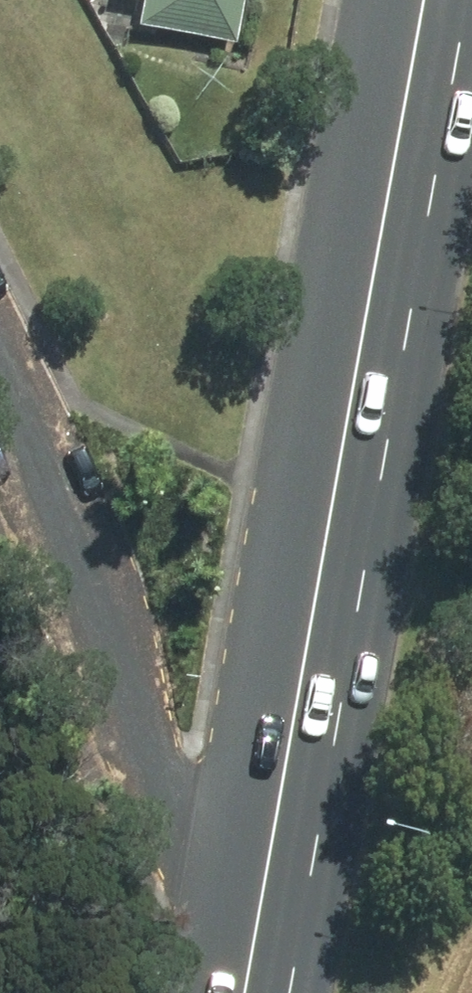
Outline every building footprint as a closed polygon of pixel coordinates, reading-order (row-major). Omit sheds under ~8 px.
[(105,3),(131,6),(127,41),(237,54),(243,0),(105,0),(105,3)]
